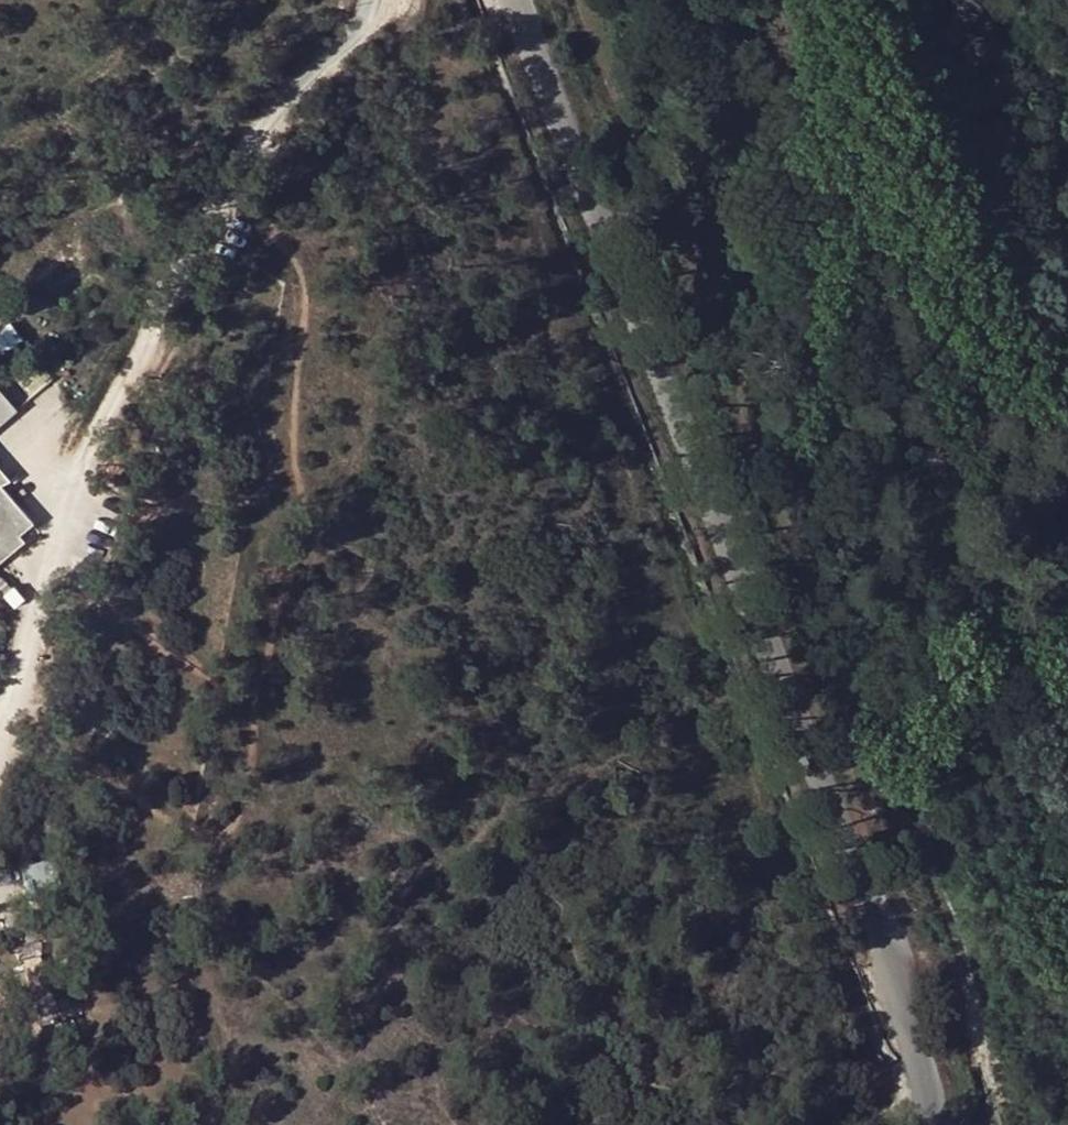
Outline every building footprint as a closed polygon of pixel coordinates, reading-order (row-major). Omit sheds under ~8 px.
[(0,388),(0,424),(18,409),(0,388)] [(11,479),(0,467),(0,482),(2,484),(11,479)] [(2,484),(0,482),(0,562),(6,556),(1,550),(20,534),(34,522),(2,484)] [(25,540),(20,534),(1,550),(6,556),(25,540)]
